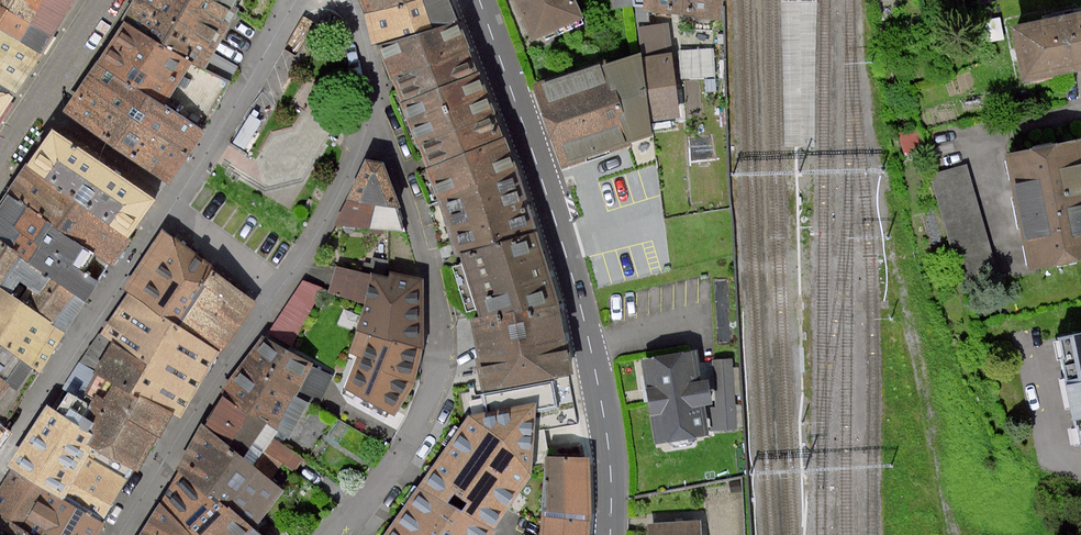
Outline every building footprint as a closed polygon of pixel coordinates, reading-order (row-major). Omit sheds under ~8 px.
[(30,22),(52,35),(67,10),(74,0),(0,0),(0,3),(30,22)] [(192,63),(201,68),(235,14),(228,10),(216,2),(217,0),(134,0),(123,19),(124,20),(192,63)] [(234,0),(217,0),(216,2),(228,10),(234,0)] [(364,17),(409,0),(358,0),(364,17)] [(444,0),(409,0),(364,17),(368,27),(375,45),(379,44),(453,23),(444,0)] [(535,42),(588,16),(581,0),(516,0),(535,42)] [(728,16),(730,0),(644,0),(645,6),(728,16)] [(30,22),(0,3),(0,27),(19,39),(41,52),(44,47),(52,35),(30,22)] [(1024,81),(1068,71),(1080,68),(1080,13),(1012,28),(1024,81)] [(96,64),(165,107),(192,63),(124,20),(106,48),(96,64)] [(658,122),(687,119),(669,21),(641,26),(646,53),(658,122)] [(464,50),(453,23),(379,44),(392,78),(464,50)] [(18,90),(31,69),(41,52),(19,39),(0,27),(0,79),(18,90)] [(474,75),(464,50),(392,78),(396,87),(402,103),(474,75)] [(538,84),(569,167),(657,138),(655,122),(658,122),(646,53),(602,63),(538,84)] [(201,68),(192,63),(165,107),(199,129),(216,102),(227,85),(201,68)] [(202,131),(199,129),(165,107),(96,64),(82,87),(188,153),(194,143),(202,131)] [(490,116),(474,75),(402,103),(418,144),(490,116)] [(170,181),(188,153),(82,87),(75,98),(64,115),(170,181)] [(12,95),(0,88),(0,113),(12,95)] [(499,140),(490,116),(418,144),(424,159),(427,168),(499,140)] [(41,150),(27,170),(125,237),(141,214),(151,199),(73,145),(53,132),(41,150)] [(511,172),(499,140),(427,168),(440,200),(511,172)] [(1032,268),(1080,258),(1080,157),(1078,143),(1009,156),(1032,268)] [(370,157),(351,198),(378,203),(399,205),(405,206),(389,161),(370,157)] [(128,238),(125,237),(27,170),(26,169),(18,181),(9,195),(94,253),(110,264),(118,253),(128,238)] [(440,200),(458,246),(461,254),(532,226),(511,172),(440,200)] [(97,283),(81,272),(94,253),(9,195),(0,207),(0,243),(51,277),(85,301),(96,285),(97,283)] [(378,203),(351,198),(337,224),(371,228),(378,203)] [(378,203),(371,228),(406,232),(399,205),(378,203)] [(532,226),(461,254),(460,254),(473,287),(485,318),(558,305),(545,263),(532,226)] [(138,271),(125,291),(127,292),(178,324),(209,274),(214,266),(161,233),(138,271)] [(20,302),(64,332),(72,320),(85,301),(51,277),(0,243),(0,288),(20,302)] [(373,273),(337,265),(330,290),(329,292),(365,303),(373,273)] [(399,338),(425,347),(426,339),(426,279),(375,268),(373,273),(365,303),(360,329),(399,338)] [(241,316),(251,300),(209,274),(178,324),(221,350),(241,316)] [(324,287),(304,280),(265,334),(291,348),(324,287)] [(20,302),(0,288),(0,342),(21,357),(38,369),(49,353),(64,332),(20,302)] [(114,343),(148,363),(131,391),(168,414),(177,420),(199,384),(221,350),(178,324),(127,292),(112,316),(101,335),(114,343)] [(563,332),(558,305),(485,318),(477,319),(481,374),(483,392),(520,384),(570,373),(563,332)] [(360,354),(347,389),(373,400),(397,415),(418,383),(425,347),(399,338),(360,329),(351,351),(360,354)] [(228,387),(225,394),(280,430),(277,438),(284,443),(287,436),(293,438),(310,402),(320,407),(335,377),(315,366),(316,361),(291,348),(265,334),(242,364),(228,387)] [(96,371),(114,343),(101,335),(83,363),(96,371)] [(1080,441),(1080,335),(1061,339),(1080,441)] [(0,342),(0,378),(4,381),(21,357),(0,342)] [(103,398),(96,394),(94,398),(90,404),(87,409),(98,415),(93,423),(87,432),(93,436),(88,444),(93,447),(133,471),(137,465),(156,433),(168,414),(131,391),(148,363),(114,343),(96,371),(97,371),(114,381),(103,398)] [(645,358),(657,444),(739,429),(733,359),(700,364),(698,351),(645,358)] [(83,363),(66,390),(70,392),(80,398),(96,371),(83,363)] [(80,398),(90,404),(94,398),(96,394),(103,398),(114,381),(97,371),(96,371),(80,398)] [(80,398),(70,392),(57,414),(65,418),(70,409),(72,410),(80,398)] [(225,394),(209,424),(244,451),(275,478),(284,463),(296,472),(304,458),(284,443),(277,438),(280,430),(225,394)] [(82,416),(87,409),(90,404),(80,398),(72,410),(82,416)] [(471,414),(387,534),(494,534),(498,529),(496,528),(509,510),(534,474),(534,472),(539,411),(540,401),(471,414)] [(88,444),(93,436),(87,432),(66,419),(65,418),(57,414),(48,408),(11,468),(15,470),(45,488),(62,499),(88,457),(93,447),(88,444)] [(93,423),(82,416),(72,410),(70,409),(65,418),(66,419),(87,432),(93,423)] [(98,415),(87,409),(82,416),(93,423),(98,415)] [(205,421),(179,467),(213,494),(218,493),(234,504),(259,528),(267,517),(287,490),(275,478),(244,451),(209,424),(205,421)] [(88,457),(127,481),(133,471),(93,447),(88,457)] [(594,519),(592,455),(548,456),(547,471),(546,513),(545,526),(544,534),(593,534),(594,519)] [(117,497),(127,481),(88,457),(62,499),(101,523),(117,497)] [(142,534),(266,534),(259,528),(234,504),(218,493),(213,494),(179,467),(142,534)] [(1,492),(0,493),(0,534),(94,534),(101,523),(62,499),(45,488),(15,470),(1,492)] [(653,534),(702,534),(702,526),(653,528),(653,534)]
